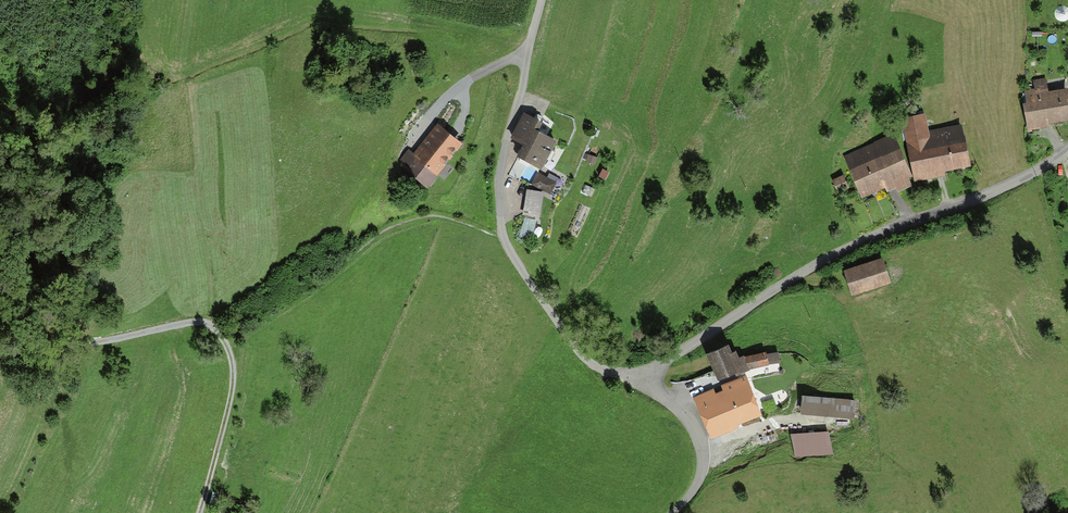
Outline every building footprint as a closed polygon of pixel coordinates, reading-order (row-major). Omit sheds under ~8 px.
[(1027,128),(1067,120),(1067,102),(1067,95),(1048,99),(1045,83),(1032,86),(1034,95),(1021,97),(1027,128)] [(524,172),(536,179),(554,146),(536,137),(541,128),(525,120),(512,144),(524,150),(518,162),(527,167),(524,172)] [(924,120),(903,124),(914,178),(968,168),(961,131),(927,138),(924,120)] [(410,157),(398,170),(408,179),(412,175),(424,186),(458,147),(440,131),(413,160),(410,157)] [(889,137),(843,159),(860,194),(890,180),(894,189),(910,181),(889,137)] [(841,178),(833,182),(838,191),(846,187),(841,178)] [(541,194),(527,194),(526,215),(540,216),(541,194)] [(880,264),(845,275),(852,295),(887,285),(880,264)] [(724,344),(709,350),(718,375),(733,368),(736,374),(750,367),(778,365),(778,353),(760,351),(744,358),(742,354),(730,358),(724,344)] [(712,390),(693,399),(711,436),(729,427),(759,413),(742,377),(724,386),(728,395),(716,400),(712,390)] [(854,401),(803,397),(801,417),(853,421),(854,401)] [(828,434),(793,434),(793,452),(828,452),(828,434)]
